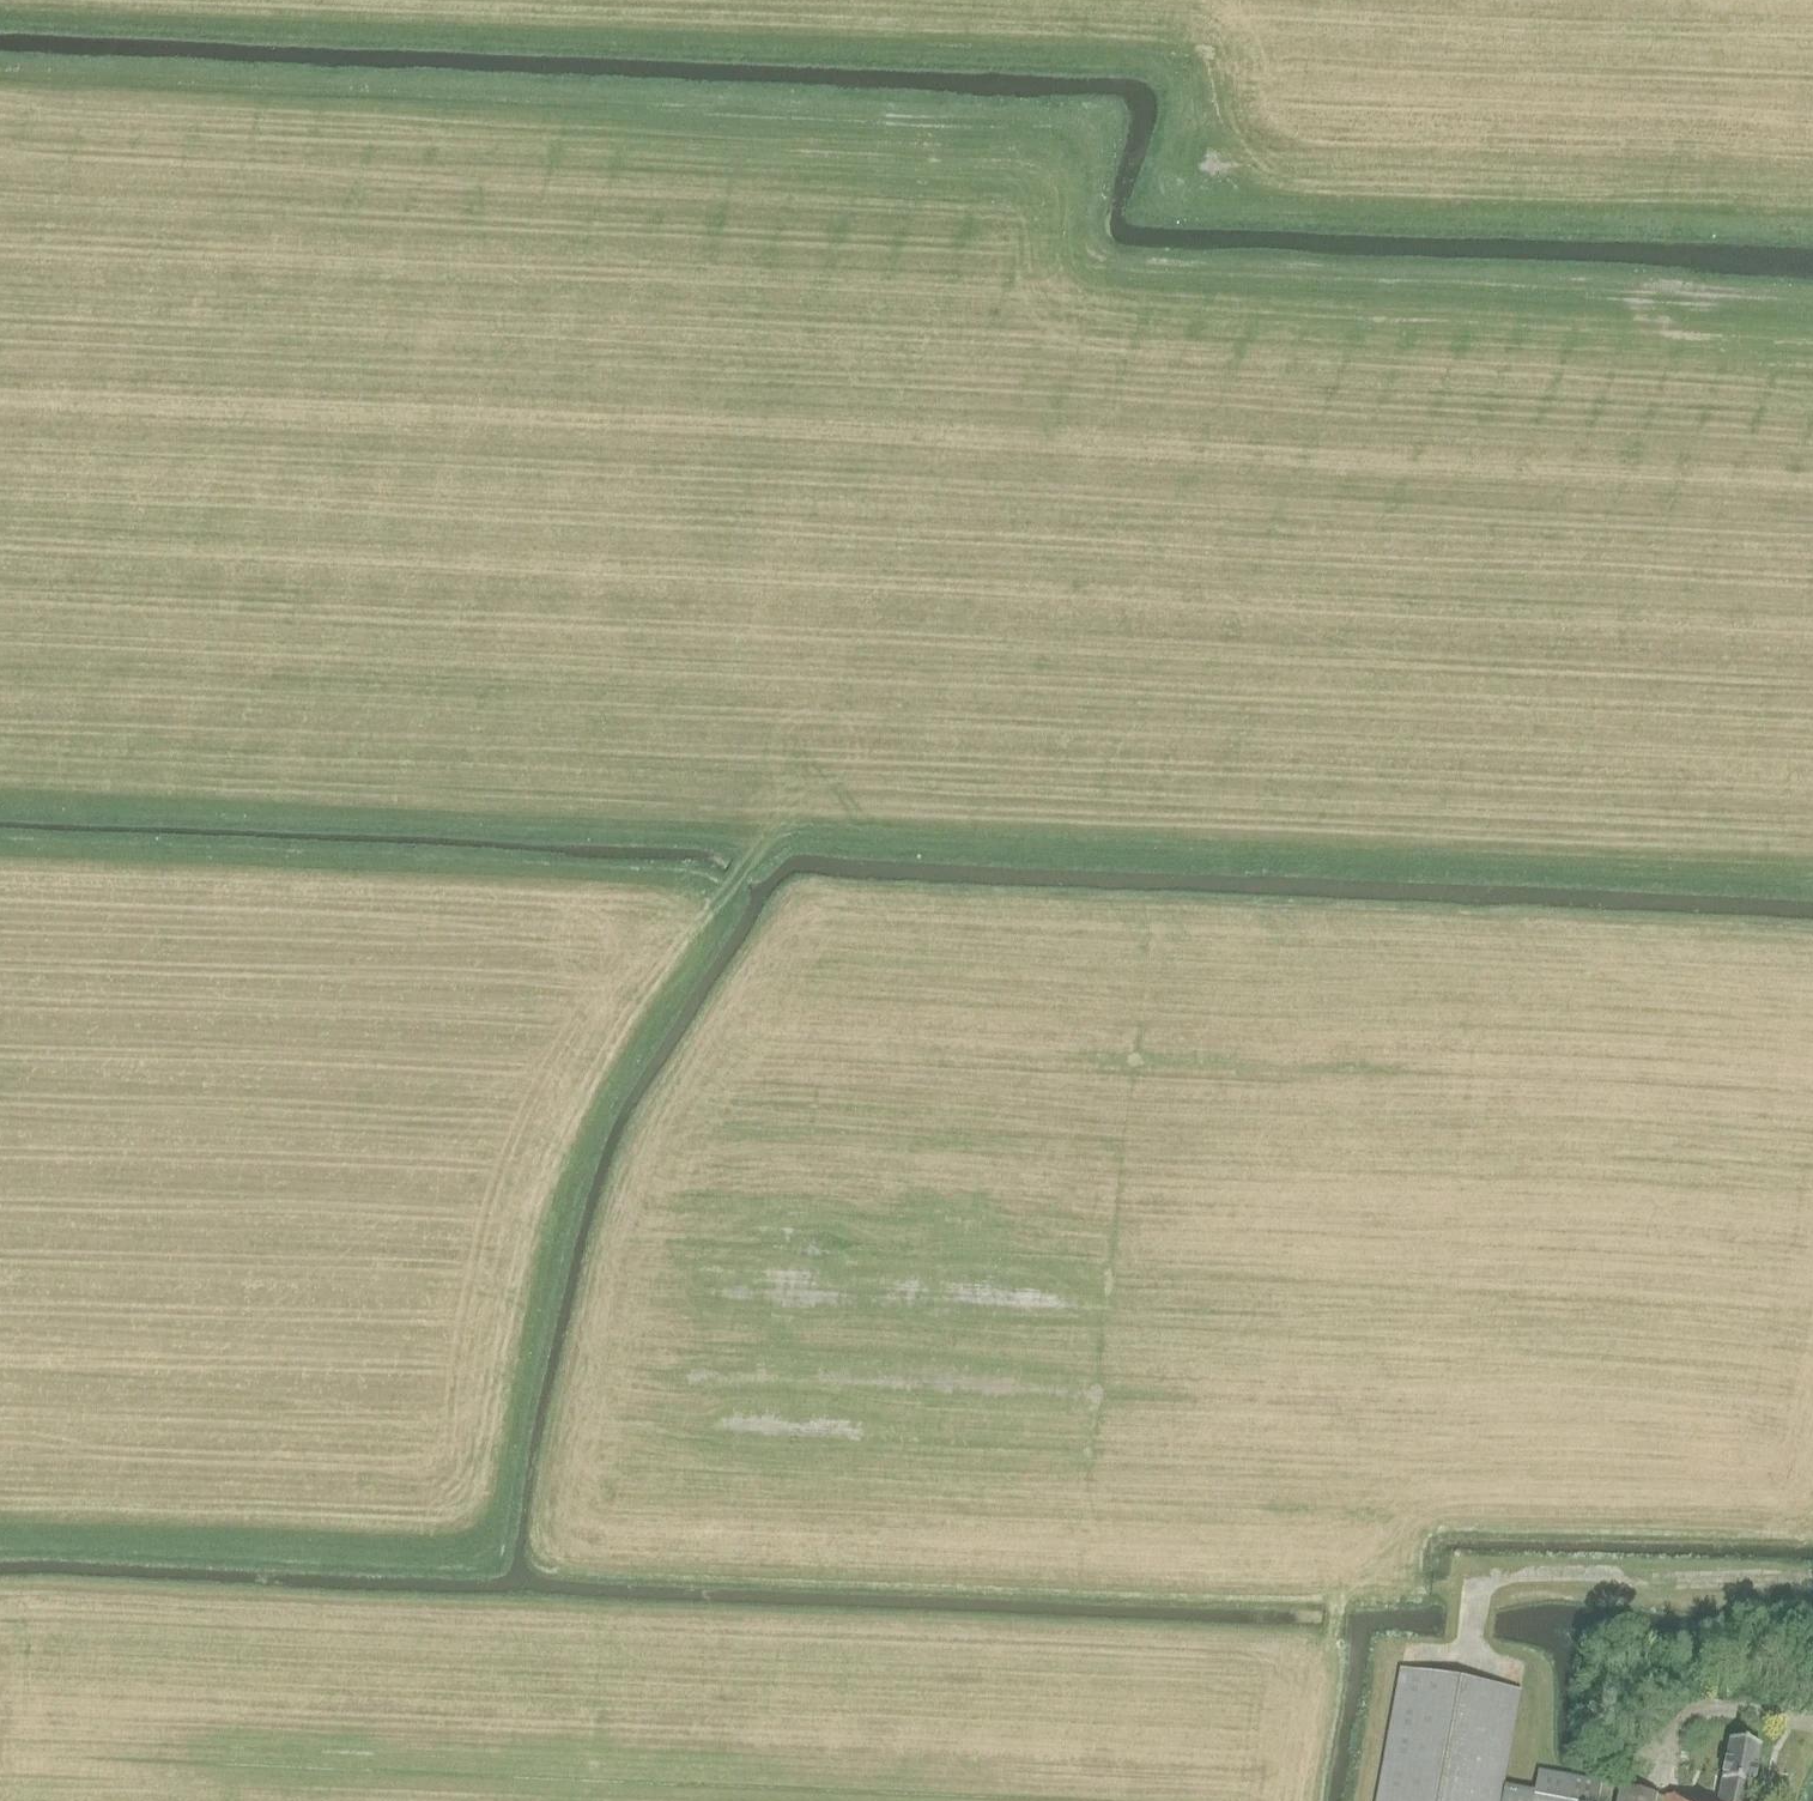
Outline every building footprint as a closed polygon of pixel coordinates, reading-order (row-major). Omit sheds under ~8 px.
[(1602,1783),(1538,1771),(1534,1792),(1504,1787),(1522,1691),(1401,1669),(1377,1800),(1599,1800),(1602,1783)] [(1762,1747),(1731,1741),(1726,1763),(1718,1762),(1715,1776),(1723,1777),(1718,1800),(1750,1800),(1762,1747)] [(1658,1796),(1619,1788),(1617,1800),(1657,1800),(1658,1796)]
